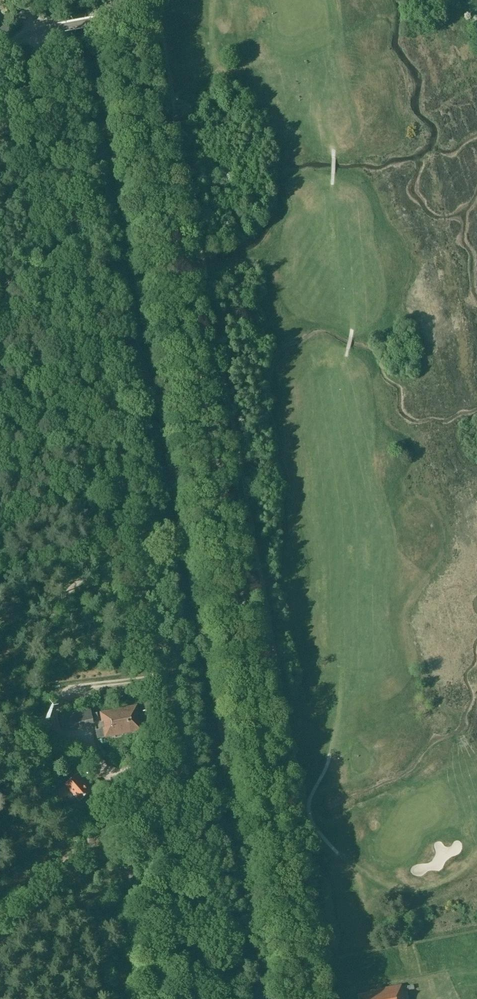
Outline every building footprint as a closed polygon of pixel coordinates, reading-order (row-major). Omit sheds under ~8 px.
[(95,730),(97,739),(140,731),(138,722),(136,722),(135,715),(137,715),(135,706),(99,713),(101,722),(102,721),(104,728),(95,730)] [(68,776),(74,771),(66,762),(60,767),(68,776)] [(81,779),(69,790),(79,801),(88,793),(87,791),(89,788),(81,779)] [(367,993),(358,995),(359,998),(404,998),(402,985),(367,991),(367,993)]
